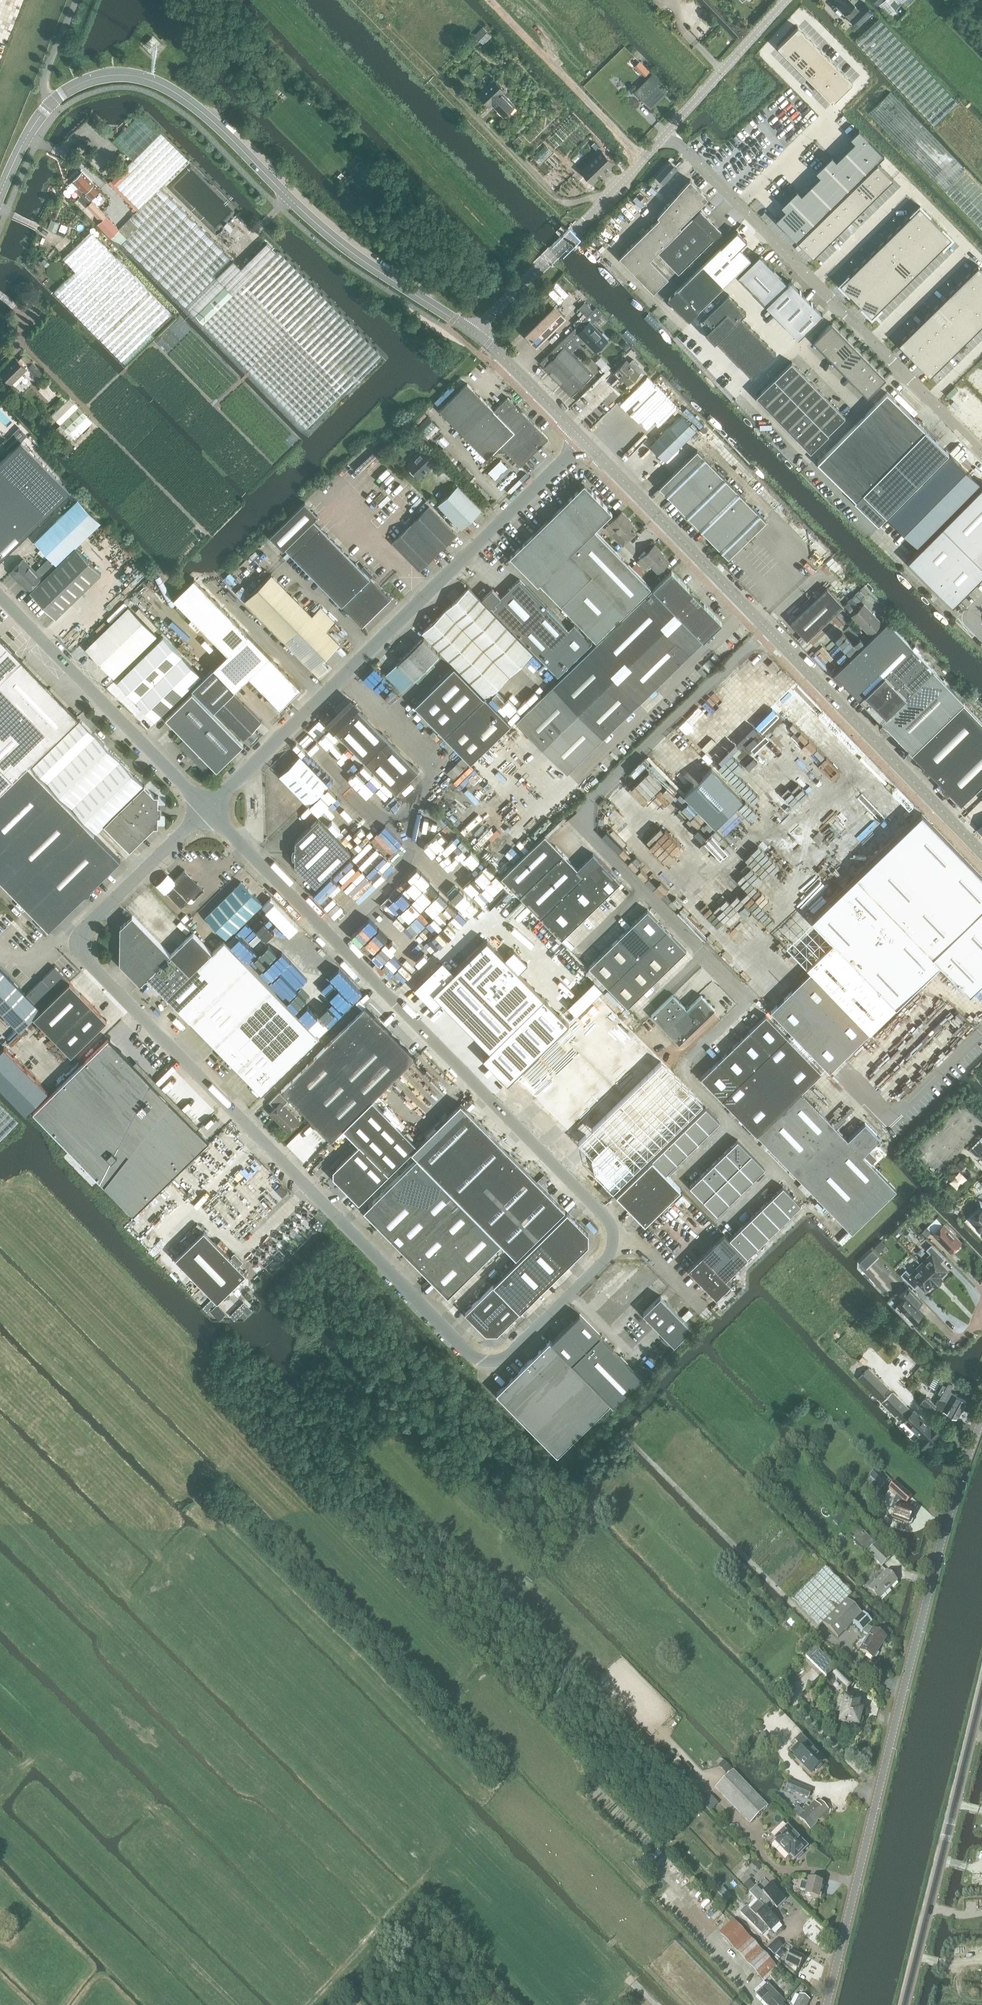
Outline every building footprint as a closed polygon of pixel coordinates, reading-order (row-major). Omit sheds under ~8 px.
[(704,11),(693,0),(694,0),(662,0),(680,19),(684,15),(692,23),(704,11)] [(853,23),(856,20),(859,25),(868,16),(872,19),(876,16),(872,12),(873,11),(865,2),(858,8),(855,5),(851,0),(834,0),(832,1),(845,14),(853,23)] [(878,5),(879,4),(885,10),(889,14),(901,3),(906,8),(914,0),(873,0),(878,5)] [(879,17),(855,40),(935,125),(959,102),(879,17)] [(796,44),(806,35),(798,26),(788,36),(796,44)] [(486,27),(475,36),(482,45),(494,35),(486,27)] [(803,52),(813,43),(806,35),(796,44),(803,52)] [(786,54),(796,44),(788,36),(778,46),(786,54)] [(152,37),(145,43),(149,48),(156,41),(152,37)] [(811,60),(821,50),(813,43),(803,52),(811,60)] [(793,62),(803,52),(796,44),(786,54),(793,62)] [(819,68),(829,58),(821,50),(811,60),(819,68)] [(801,70),(811,60),(803,52),(793,62),(801,70)] [(827,76),(837,66),(829,58),(819,68),(827,76)] [(641,59),(635,64),(646,75),(651,69),(641,59)] [(809,78),(819,68),(811,60),(801,70),(809,78)] [(835,84),(845,74),(837,66),(827,76),(835,84)] [(817,86),(827,76),(819,68),(809,78),(817,86)] [(651,105),(668,89),(654,74),(637,91),(651,105)] [(853,82),(845,74),(835,84),(843,92),(853,82)] [(825,94),(835,84),(827,76),(817,86),(825,94)] [(518,106),(506,94),(508,92),(497,80),(482,95),(492,106),(494,104),(506,117),(518,106)] [(833,102),(843,92),(835,84),(825,94),(833,102)] [(963,170),(965,168),(890,91),(868,112),(908,153),(943,189),(981,229),(981,190),(963,170)] [(100,221),(98,223),(111,237),(122,242),(141,261),(195,315),(196,315),(203,323),(306,429),(381,356),(288,261),(278,251),(268,240),(241,267),(235,261),(161,186),(188,159),(161,132),(159,134),(140,114),(113,140),(133,160),(112,180),(139,208),(118,228),(105,215),(100,221)] [(786,209),(776,219),(797,241),(797,240),(806,232),(814,224),(821,216),(829,209),(837,201),(845,193),(853,185),(861,178),(869,170),(877,162),(884,155),(859,129),(851,137),(855,141),(836,160),(832,156),(816,171),(820,175),(801,194),(797,190),(781,205),(786,209)] [(593,182),(613,162),(601,150),(581,170),(593,182)] [(670,161),(656,176),(664,183),(678,168),(670,161)] [(877,162),(869,170),(885,186),(893,178),(877,162)] [(869,170),(861,178),(877,194),(885,186),(869,170)] [(82,171),(73,181),(79,187),(75,191),(80,196),(77,199),(86,207),(87,206),(100,221),(105,215),(91,200),(101,190),(82,171)] [(861,178),(853,185),(869,201),(877,194),(861,178)] [(659,217),(619,257),(654,292),(669,277),(650,258),(658,251),(678,232),(682,227),(680,225),(707,199),(708,197),(705,194),(690,179),(685,184),(678,192),(657,215),(659,217)] [(853,185),(845,193),(861,209),(869,201),(853,185)] [(845,193),(837,201),(853,217),(861,209),(845,193)] [(837,201),(829,209),(845,225),(853,217),(837,201)] [(920,205),(910,215),(926,231),(936,221),(920,205)] [(678,232),(658,251),(678,272),(721,231),(700,209),(682,227),(678,232)] [(829,209),(821,216),(837,232),(845,225),(829,209)] [(910,215),(901,224),(917,240),(926,231),(910,215)] [(821,216),(814,224),(829,240),(837,232),(821,216)] [(936,221),(926,231),(941,247),(951,237),(936,221)] [(58,226),(49,223),(47,229),(56,232),(58,226)] [(814,224),(806,232),(821,248),(829,240),(814,224)] [(901,224),(893,232),(909,248),(917,240),(901,224)] [(730,237),(668,298),(676,305),(674,307),(680,313),(682,312),(689,319),(751,259),(740,247),(747,240),(737,230),(730,237)] [(122,361),(171,314),(91,231),(91,232),(73,248),(63,257),(76,271),(54,291),(122,361)] [(926,231),(917,240),(933,256),(941,247),(926,231)] [(806,232),(797,240),(813,256),(821,248),(806,232)] [(893,232),(884,240),(900,256),(909,248),(893,232)] [(884,240),(876,249),(892,265),(900,256),(884,240)] [(917,240),(909,248),(924,264),(933,256),(917,240)] [(909,248),(900,256),(916,272),(924,264),(909,248)] [(876,249),(867,257),(883,273),(892,265),(876,249)] [(760,254),(738,276),(766,304),(788,283),(760,254)] [(900,256),(892,265),(907,281),(916,272),(900,256)] [(867,257),(859,265),(875,281),(883,273),(867,257)] [(65,273),(65,272),(64,268),(62,265),(59,262),(57,261),(55,261),(51,262),(49,262),(47,264),(46,265),(44,268),(43,270),(43,272),(44,276),(46,280),(48,281),(50,282),(54,283),(56,283),(59,282),(62,280),(63,279),(64,277),(65,275),(65,273)] [(859,265),(850,274),(866,290),(875,281),(859,265)] [(892,265),(883,273),(899,289),(907,281),(892,265)] [(970,273),(981,285),(981,269),(978,265),(970,273)] [(883,273),(875,281),(890,297),(899,289),(883,273)] [(962,281),(977,295),(981,290),(981,285),(970,273),(962,281)] [(850,274),(840,284),(856,300),(866,290),(850,274)] [(788,283),(766,304),(777,315),(801,291),(791,280),(788,283)] [(875,281),(866,290),(882,306),(890,297),(875,281)] [(962,281),(954,288),(969,303),(977,295),(962,281)] [(954,288),(946,296),(961,311),(969,303),(954,288)] [(866,290),(856,300),(872,316),(882,306),(866,290)] [(801,291),(777,315),(789,328),(814,304),(801,291)] [(728,293),(713,307),(722,316),(737,302),(728,293)] [(969,303),(981,317),(981,301),(977,295),(969,303)] [(946,296),(938,304),(953,319),(961,311),(946,296)] [(585,301),(578,308),(586,316),(593,310),(585,301)] [(737,302),(722,316),(731,326),(741,316),(746,311),(737,302)] [(961,311),(978,328),(981,324),(981,317),(969,303),(961,311)] [(814,304),(789,328),(799,337),(823,313),(814,304)] [(938,304),(931,312),(945,326),(953,319),(938,304)] [(537,345),(565,317),(554,306),(525,334),(537,345)] [(713,307),(699,321),(707,330),(708,331),(722,316),(713,307)] [(586,316),(540,361),(544,366),(543,367),(571,396),(593,374),(565,346),(578,334),(596,353),(608,339),(591,322),(600,313),(595,308),(593,310),(586,316)] [(961,311),(953,319),(970,336),(978,328),(961,311)] [(931,312),(923,319),(937,334),(945,326),(931,312)] [(707,330),(705,332),(715,342),(717,340),(729,328),(731,326),(722,316),(708,331),(707,330)] [(731,326),(729,328),(738,337),(750,325),(741,316),(731,326)] [(923,319),(915,327),(929,342),(937,334),(923,319)] [(953,319),(945,326),(962,344),(970,336),(953,319)] [(813,339),(821,348),(839,330),(831,322),(813,339)] [(750,325),(738,337),(746,346),(759,334),(750,325)] [(945,326),(937,334),(954,351),(962,344),(945,326)] [(915,327),(907,335),(921,350),(929,342),(915,327)] [(729,328),(717,340),(725,349),(738,337),(729,328)] [(821,348),(829,355),(846,338),(839,330),(821,348)] [(759,334),(746,346),(755,355),(767,343),(759,334)] [(937,334),(929,342),(946,359),(954,351),(937,334)] [(907,335),(899,343),(913,358),(921,350),(907,335)] [(738,337),(725,349),(734,358),(746,346),(738,337)] [(626,338),(620,344),(625,348),(630,343),(626,338)] [(846,338),(829,355),(836,363),(854,346),(846,338)] [(929,342),(921,350),(938,367),(946,359),(929,342)] [(767,343),(755,355),(764,364),(776,352),(767,343)] [(746,346),(734,358),(743,367),(755,355),(746,346)] [(854,346),(836,363),(844,371),(862,353),(854,346)] [(921,350),(913,358),(930,375),(938,367),(921,350)] [(862,353),(844,371),(851,378),(869,361),(862,353)] [(755,355),(743,367),(752,376),(764,364),(755,355)] [(27,369),(15,356),(0,371),(0,372),(12,384),(27,369)] [(962,378),(981,396),(981,357),(965,374),(962,378)] [(630,362),(627,359),(613,372),(618,377),(621,375),(628,384),(640,372),(632,365),(634,362),(631,359),(630,362)] [(792,361),(774,378),(782,386),(799,369),(792,361)] [(869,361),(851,378),(859,386),(877,369),(869,361)] [(36,378),(43,372),(32,362),(27,366),(33,372),(31,372),(36,378)] [(799,369),(782,386),(789,394),(807,377),(799,369)] [(885,377),(877,369),(859,386),(867,394),(885,377)] [(807,377),(789,394),(797,402),(815,384),(807,377)] [(757,395),(765,403),(782,386),(774,378),(757,395)] [(494,410),(467,383),(440,410),(486,458),(493,452),(507,452),(520,466),(548,439),(508,397),(494,410)] [(815,384),(797,402),(804,409),(822,392),(815,384)] [(782,386),(765,403),(772,411),(789,394),(782,386)] [(822,392),(804,409),(812,417),(830,400),(822,392)] [(878,524),(949,452),(926,430),(887,392),(818,462),(856,500),(855,501),(878,524)] [(56,410),(52,414),(69,433),(72,435),(75,438),(93,421),(90,418),(87,415),(70,397),(68,399),(63,394),(52,405),(56,410)] [(789,394),(772,411),(780,418),(797,402),(789,394)] [(830,400),(812,417),(819,425),(837,407),(830,400)] [(797,402),(780,418),(787,426),(804,409),(797,402)] [(837,407),(819,425),(828,433),(845,416),(837,407)] [(804,409),(787,426),(795,434),(812,417),(804,409)] [(665,461),(696,429),(682,415),(650,445),(665,461)] [(812,417),(795,434),(802,441),(819,425),(812,417)] [(819,425),(802,441),(811,450),(828,433),(819,425)] [(10,449),(20,439),(14,433),(4,443),(10,449)] [(70,492),(21,441),(0,462),(0,560),(70,492)] [(420,476),(437,460),(424,446),(406,463),(420,476)] [(728,557),(752,534),(766,520),(697,449),(659,486),(728,557)] [(916,489),(888,517),(918,546),(980,483),(950,454),(923,482),(921,480),(914,487),(916,489)] [(584,484),(511,556),(538,584),(540,582),(562,604),(592,574),(571,552),(595,529),(612,512),(584,484)] [(462,528),(481,509),(457,485),(438,503),(462,528)] [(953,605),(981,575),(981,487),(909,560),(953,605)] [(57,564),(76,546),(101,522),(78,499),(35,541),(50,557),(36,569),(30,563),(25,558),(11,571),(28,589),(55,562),(57,564)] [(361,568),(321,527),(314,520),(318,515),(305,502),(270,536),(283,550),(286,547),(292,554),(362,626),(391,598),(380,587),(370,577),(373,574),(363,565),(361,568)] [(415,511),(406,519),(410,524),(438,552),(456,534),(429,506),(420,515),(419,516),(415,511)] [(623,545),(636,533),(633,530),(636,527),(622,511),(605,527),(623,545)] [(410,524),(392,542),(409,559),(419,570),(438,552),(410,524)] [(592,574),(562,604),(596,640),(651,586),(595,529),(571,552),(592,574)] [(657,572),(669,559),(655,544),(638,561),(645,568),(649,564),(657,572)] [(76,546),(57,564),(30,591),(56,618),(101,573),(76,546)] [(703,640),(722,622),(671,570),(653,588),(517,721),(567,772),(703,640)] [(312,614),(271,573),(245,600),(318,674),(328,665),(323,659),(340,643),(326,629),(335,620),(321,606),(312,614)] [(194,578),(173,598),(188,613),(209,593),(194,578)] [(568,629),(519,578),(501,596),(493,588),(482,598),(558,675),(592,642),(574,623),(568,629)] [(422,631),(486,697),(532,652),(469,587),(422,631)] [(806,639),(843,605),(827,587),(790,621),(806,639)] [(209,593),(188,613),(198,623),(219,603),(209,593)] [(219,603),(198,623),(208,633),(229,613),(219,603)] [(869,633),(881,621),(864,603),(852,615),(869,633)] [(114,676),(156,635),(128,606),(85,648),(114,676)] [(229,613),(208,633),(218,643),(238,623),(229,613)] [(860,698),(913,647),(888,621),(834,672),(836,674),(834,676),(841,683),(843,681),(860,698)] [(238,623),(218,643),(227,653),(248,632),(238,623)] [(211,669),(192,688),(214,710),(216,708),(249,742),(252,739),(253,739),(259,733),(254,729),(254,730),(253,728),(261,720),(233,691),(250,675),(270,655),(248,632),(227,653),(211,669)] [(56,793),(29,765),(57,738),(79,717),(22,659),(0,636),(0,848),(56,793)] [(155,719),(201,675),(163,636),(117,681),(155,719)] [(440,653),(423,636),(386,673),(402,691),(440,653)] [(908,754),(963,700),(913,647),(860,698),(881,721),(879,723),(883,728),(887,725),(896,734),(908,748),(905,750),(908,754)] [(270,655),(250,675),(259,685),(280,665),(270,655)] [(280,665),(259,685),(270,696),(290,676),(280,665)] [(453,667),(415,704),(471,762),(510,723),(484,696),(483,697),(453,667)] [(290,676),(270,696),(281,707),(301,687),(290,676)] [(798,682),(719,758),(777,820),(770,826),(794,852),(802,844),(810,853),(888,777),(798,682)] [(217,770),(226,761),(243,744),(192,692),(166,717),(185,737),(178,743),(204,770),(211,763),(217,770)] [(418,769),(357,706),(355,704),(355,702),(354,701),(353,701),(352,701),(350,699),(337,713),(337,712),(334,713),(332,715),(331,717),(331,718),(327,722),(334,728),(365,760),(395,792),(418,769)] [(908,754),(909,755),(912,753),(924,765),(922,767),(927,772),(929,770),(944,786),(942,788),(947,793),(949,791),(961,803),(981,783),(981,721),(964,703),(965,702),(963,700),(908,754)] [(154,795),(144,785),(144,784),(80,719),(33,765),(98,830),(105,823),(130,849),(154,826),(157,826),(158,795),(154,795)] [(300,754),(280,774),(308,803),(328,783),(300,754)] [(711,767),(684,794),(715,825),(742,799),(711,767)] [(0,848),(0,878),(49,928),(120,859),(56,793),(0,848)] [(807,965),(811,970),(870,1030),(940,963),(969,993),(981,981),(981,875),(922,812),(812,918),(833,940),(807,965)] [(315,886),(351,851),(318,818),(295,840),(295,865),(315,886)] [(545,835),(501,876),(519,895),(563,853),(545,835)] [(563,853),(519,895),(540,917),(562,896),(583,875),(577,868),(563,853)] [(593,853),(577,868),(583,875),(604,897),(620,881),(599,859),(593,853)] [(194,899),(204,889),(191,876),(185,869),(175,879),(177,881),(167,891),(181,907),(192,897),(194,899)] [(583,875),(562,896),(583,917),(604,897),(583,875)] [(226,937),(262,902),(241,881),(206,916),(226,937)] [(562,896),(540,917),(561,938),(583,917),(562,896)] [(652,943),(667,929),(647,909),(633,923),(652,943)] [(120,963),(140,983),(148,976),(170,953),(132,914),(121,925),(120,925),(120,963)] [(637,958),(652,943),(633,923),(618,937),(637,958)] [(652,943),(672,963),(686,949),(667,929),(652,943)] [(190,973),(212,951),(193,931),(170,953),(190,973)] [(603,952),(623,972),(637,958),(618,937),(603,952)] [(319,1037),(225,939),(212,951),(190,973),(167,996),(262,1093),(319,1037)] [(415,987),(420,993),(429,1002),(429,1001),(434,1007),(438,1003),(441,1000),(490,1050),(483,1057),(508,1082),(569,1022),(519,972),(528,963),(514,949),(505,957),(487,939),(454,971),(451,974),(440,962),(426,976),(426,977),(415,987)] [(657,978),(672,963),(652,943),(637,958),(657,978)] [(608,986),(623,972),(603,952),(589,966),(608,986)] [(167,996),(190,973),(170,953),(148,976),(167,996)] [(642,992),(657,978),(637,958),(623,972),(642,992)] [(70,981),(55,966),(26,994),(0,967),(0,1010),(20,1030),(35,1016),(70,981)] [(771,1010),(829,1071),(870,1031),(870,1030),(811,970),(771,1010)] [(627,1006),(642,992),(623,972),(608,986),(627,1006)] [(70,981),(35,1016),(72,1054),(107,1019),(70,981)] [(673,994),(651,1015),(663,1028),(654,1037),(670,1053),(715,1009),(701,995),(687,1008),(685,1007),(673,994)] [(598,997),(513,1080),(591,1159),(592,1172),(613,1193),(703,1106),(598,997)] [(343,1128),(373,1099),(372,1099),(416,1057),(366,1006),(281,1089),(331,1140),(343,1128)] [(718,1061),(701,1077),(722,1098),(729,1106),(757,1134),(802,1091),(822,1071),(794,1043),(766,1014),(750,1030),(734,1045),(718,1061)] [(109,1037),(33,1111),(134,1214),(209,1140),(197,1128),(109,1037)] [(0,1050),(0,1084),(26,1111),(48,1089),(5,1045),(0,1050)] [(288,1130),(299,1119),(284,1103),(288,1099),(279,1090),(269,1100),(275,1106),(271,1110),(274,1113),(273,1115),(288,1130)] [(802,1091),(757,1134),(813,1191),(852,1231),(896,1189),(871,1163),(877,1158),(868,1149),(876,1141),(877,1134),(865,1122),(848,1139),(802,1091)] [(359,1203),(389,1173),(412,1151),(417,1145),(373,1099),(343,1128),(359,1144),(333,1169),(333,1176),(359,1203)] [(18,1121),(0,1102),(0,1139),(18,1121)] [(418,1156),(501,1242),(516,1257),(565,1208),(461,1102),(417,1145),(412,1151),(417,1157),(418,1156)] [(695,1116),(709,1130),(719,1120),(706,1106),(695,1116)] [(698,1141),(709,1130),(695,1116),(685,1127),(698,1141)] [(688,1151),(698,1141),(685,1127),(674,1137),(688,1151)] [(969,1149),(976,1157),(978,1155),(981,1159),(981,1136),(969,1149)] [(677,1161),(688,1151),(674,1137),(663,1147),(677,1161)] [(739,1164),(751,1153),(738,1139),(726,1150),(739,1164)] [(666,1172),(677,1161),(663,1147),(652,1159),(666,1172)] [(727,1176),(739,1164),(726,1150),(714,1162),(727,1176)] [(739,1164),(753,1178),(765,1167),(751,1153),(739,1164)] [(448,1294),(501,1242),(418,1156),(417,1157),(394,1179),(364,1209),(448,1294)] [(681,1188),(666,1172),(652,1159),(616,1193),(645,1223),(681,1188)] [(967,1164),(962,1159),(956,1165),(961,1170),(967,1164)] [(715,1187),(727,1176),(714,1162),(702,1173),(715,1187)] [(741,1190),(753,1178),(739,1164),(727,1176),(741,1190)] [(703,1199),(715,1187),(702,1173),(690,1185),(703,1199)] [(729,1201),(741,1190),(727,1176),(715,1187),(729,1201)] [(772,1196),(790,1214),(801,1204),(783,1185),(772,1196)] [(717,1213),(729,1201),(715,1187),(703,1199),(717,1213)] [(779,1224),(790,1214),(772,1196),(762,1206),(779,1224)] [(769,1235),(779,1224),(762,1206),(751,1216),(769,1235)] [(971,1219),(981,1230),(981,1232),(981,1233),(981,1209),(971,1219)] [(539,1238),(566,1266),(588,1243),(588,1232),(567,1210),(539,1238)] [(758,1245),(769,1235),(751,1216),(740,1227),(758,1245)] [(950,1251),(961,1241),(943,1222),(932,1233),(950,1251)] [(927,1236),(932,1231),(927,1226),(923,1231),(927,1236)] [(747,1255),(758,1245),(740,1227),(730,1237),(747,1255)] [(231,1256),(204,1229),(175,1257),(218,1300),(246,1272),(239,1265),(240,1263),(238,1261),(232,1254),(231,1256)] [(703,1253),(688,1268),(716,1297),(731,1282),(726,1277),(746,1256),(723,1233),(703,1253)] [(539,1238),(493,1283),(520,1311),(566,1266),(539,1238)] [(919,1263),(938,1282),(942,1278),(940,1276),(947,1270),(940,1262),(944,1258),(931,1244),(926,1249),(930,1253),(919,1263)] [(934,1285),(938,1282),(919,1263),(910,1272),(906,1268),(901,1274),(914,1287),(918,1283),(926,1290),(933,1283),(934,1285)] [(493,1283),(465,1312),(486,1333),(497,1333),(520,1311),(493,1283)] [(913,1321),(923,1311),(917,1305),(923,1300),(909,1285),(899,1295),(903,1299),(897,1305),(913,1321)] [(692,1327),(661,1295),(643,1312),(674,1344),(692,1327)] [(212,1300),(204,1307),(215,1318),(223,1311),(212,1300)] [(252,1309),(245,1303),(240,1308),(247,1314),(252,1309)] [(551,1341),(610,1401),(613,1404),(642,1375),(580,1313),(551,1341)] [(497,1392),(557,1453),(558,1453),(610,1401),(551,1341),(550,1340),(550,1339),(549,1339),(549,1340),(497,1391),(497,1392)] [(939,1364),(933,1359),(929,1364),(928,1365),(934,1370),(939,1364)] [(858,1377),(858,1378),(878,1398),(889,1388),(869,1368),(868,1369),(867,1369),(858,1377)] [(939,1397),(961,1409),(966,1400),(950,1392),(949,1389),(952,1384),(943,1379),(935,1394),(939,1396),(939,1397)] [(913,1412),(908,1407),(892,1391),(882,1402),(902,1422),(904,1420),(919,1435),(916,1439),(927,1449),(941,1435),(930,1424),(929,1424),(915,1410),(913,1412)] [(961,1409),(939,1397),(935,1404),(926,1395),(920,1401),(931,1411),(933,1408),(939,1412),(941,1409),(957,1418),(961,1409)] [(907,1525),(908,1524),(913,1511),(904,1508),(912,1498),(894,1481),(888,1490),(895,1497),(891,1510),(895,1511),(892,1520),(907,1525)] [(842,1512),(833,1520),(837,1525),(846,1516),(842,1512)] [(856,1541),(865,1532),(858,1525),(849,1533),(856,1541)] [(876,1544),(865,1533),(856,1541),(881,1568),(890,1558),(877,1544),(876,1544)] [(825,1566),(791,1599),(819,1627),(823,1623),(838,1638),(853,1623),(862,1614),(847,1599),(852,1594),(825,1566)] [(879,1600),(897,1582),(886,1571),(868,1589),(879,1600)] [(862,1614),(853,1623),(862,1633),(868,1636),(859,1651),(873,1659),(886,1638),(872,1629),(872,1630),(868,1627),(872,1623),(863,1613),(862,1614)] [(827,1677),(831,1673),(831,1672),(836,1668),(814,1647),(805,1656),(827,1677)] [(852,1682),(837,1669),(833,1674),(847,1688),(852,1682)] [(844,1715),(841,1726),(850,1728),(849,1731),(858,1733),(859,1728),(864,1710),(860,1709),(862,1704),(858,1703),(859,1701),(854,1700),(855,1697),(847,1695),(842,1715),(844,1715)] [(764,1732),(755,1740),(762,1749),(772,1741),(764,1732)] [(801,1735),(795,1741),(802,1748),(800,1750),(801,1751),(795,1757),(811,1773),(815,1770),(816,1772),(822,1766),(820,1765),(824,1761),(817,1755),(818,1753),(801,1735)] [(726,1774),(731,1768),(724,1761),(719,1766),(726,1774)] [(750,1824),(768,1806),(733,1770),(715,1788),(750,1824)] [(793,1782),(789,1791),(797,1794),(798,1795),(802,1786),(793,1782)] [(829,1811),(819,1802),(817,1804),(815,1802),(809,1807),(807,1805),(801,1810),(798,1808),(793,1812),(811,1830),(829,1811)] [(794,1860),(807,1847),(788,1827),(783,1831),(774,1840),(794,1860)] [(762,1868),(755,1861),(752,1864),(759,1871),(762,1868)] [(818,1900),(823,1883),(809,1880),(807,1884),(802,1883),(800,1891),(806,1892),(805,1897),(818,1900)] [(792,1887),(788,1883),(784,1887),(788,1891),(792,1887)] [(756,1887),(750,1893),(758,1901),(764,1908),(769,1912),(775,1907),(777,1909),(786,1899),(772,1885),(763,1894),(756,1887)] [(722,1887),(717,1892),(726,1902),(732,1897),(722,1887)] [(746,1906),(740,1913),(743,1917),(762,1935),(768,1929),(771,1932),(780,1923),(769,1912),(764,1908),(758,1901),(750,1910),(746,1906)] [(764,1981),(777,1968),(733,1920),(719,1933),(764,1981)] [(772,1944),(767,1949),(774,1955),(779,1951),(772,1944)] [(785,1953),(780,1949),(776,1955),(780,1958),(785,1953)] [(799,1970),(804,1959),(790,1953),(785,1964),(799,1970)] [(756,1995),(766,2004),(784,2004),(786,2003),(770,1986),(768,1984),(756,1995)] [(784,2004),(808,2004),(810,2000),(800,1995),(799,1997),(795,1995),(791,2003),(788,2001),(786,2003),(784,2004)]
